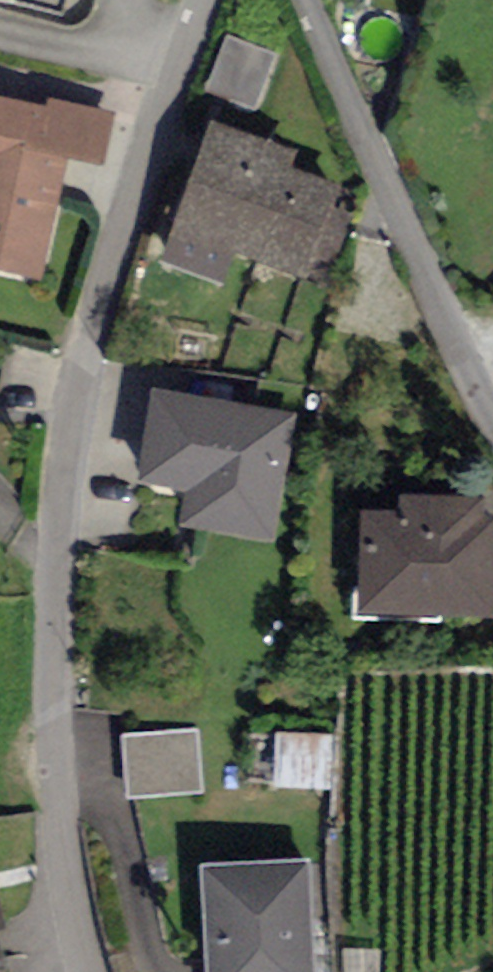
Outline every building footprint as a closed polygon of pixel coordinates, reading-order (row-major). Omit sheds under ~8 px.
[(67,21),(73,0),(0,0),(0,4),(67,21)] [(280,56),(230,36),(207,92),(257,112),(280,56)] [(0,105),(0,276),(40,285),(65,164),(103,171),(114,116),(46,102),(44,114),(0,105)] [(294,158),(209,131),(173,242),(310,286),(343,186),(290,170),(294,158)] [(300,417),(151,395),(136,492),(185,499),(181,530),(280,545),(300,417)] [(360,520),(359,617),(492,617),(492,523),(484,523),(484,501),(396,501),(396,520),(360,520)] [(199,731),(126,733),(128,791),(200,789),(199,731)] [(337,788),(337,733),(277,733),(277,788),(337,788)] [(205,860),(209,971),(317,971),(312,856),(205,860)] [(0,922),(0,962),(9,960),(0,922)]
